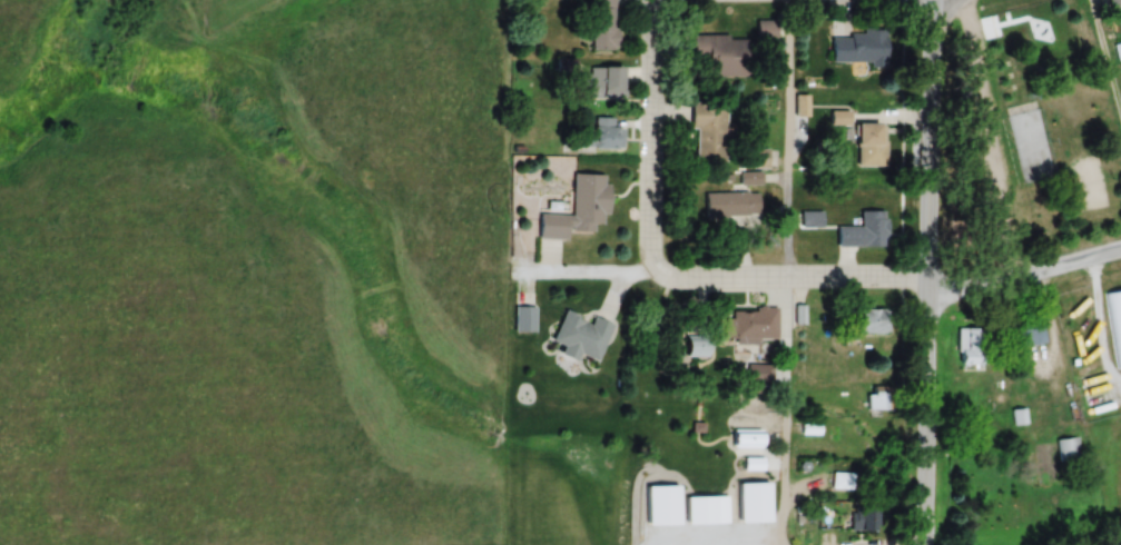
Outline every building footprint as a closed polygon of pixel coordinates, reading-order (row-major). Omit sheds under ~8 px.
[(590,50),(617,50),(617,0),(590,0),(590,50)] [(1120,5),(1120,0),(1105,0),(1107,9),(1120,5)] [(775,37),(775,21),(755,21),(755,37),(775,37)] [(754,76),(754,35),(691,34),(691,56),(707,57),(706,75),(754,76)] [(851,73),(886,73),(886,35),(832,35),(832,57),(851,57),(851,73)] [(621,98),(621,67),(578,67),(578,98),(621,98)] [(1021,183),(1053,177),(1039,100),(1007,106),(1021,183)] [(726,102),(693,101),(691,161),(725,161),(726,102)] [(613,124),(613,116),(589,116),(589,147),(621,147),(621,124),(613,124)] [(885,166),(885,123),(855,123),(855,166),(885,166)] [(608,174),(573,173),(572,214),(537,213),(537,237),(567,238),(567,231),(592,232),(592,221),(607,222),(608,174)] [(758,191),(705,191),(705,215),(758,215),(758,191)] [(883,210),(860,210),(860,224),(836,225),(836,245),(883,244),(883,210)] [(799,226),(822,226),(822,211),(799,211),(799,226)] [(1107,293),(1118,366),(1120,366),(1120,290),(1107,293)] [(534,331),(534,305),(515,305),(514,331),(534,331)] [(570,349),(569,350),(595,361),(611,325),(591,316),(590,319),(563,308),(549,340),(570,349)] [(724,309),(724,339),(776,339),(776,308),(724,309)] [(888,308),(847,308),(847,332),(888,332),(888,308)] [(1019,347),(1045,341),(1039,309),(1013,314),(1019,347)] [(958,328),(958,360),(979,360),(979,328),(958,328)] [(686,341),(686,354),(706,354),(706,341),(686,341)] [(1080,459),(1077,436),(1057,438),(1059,461),(1080,459)] [(737,482),(737,522),(769,522),(769,482),(737,482)] [(644,524),(676,524),(676,485),(644,485),(644,524)] [(685,523),(726,523),(726,495),(685,495),(685,523)]
